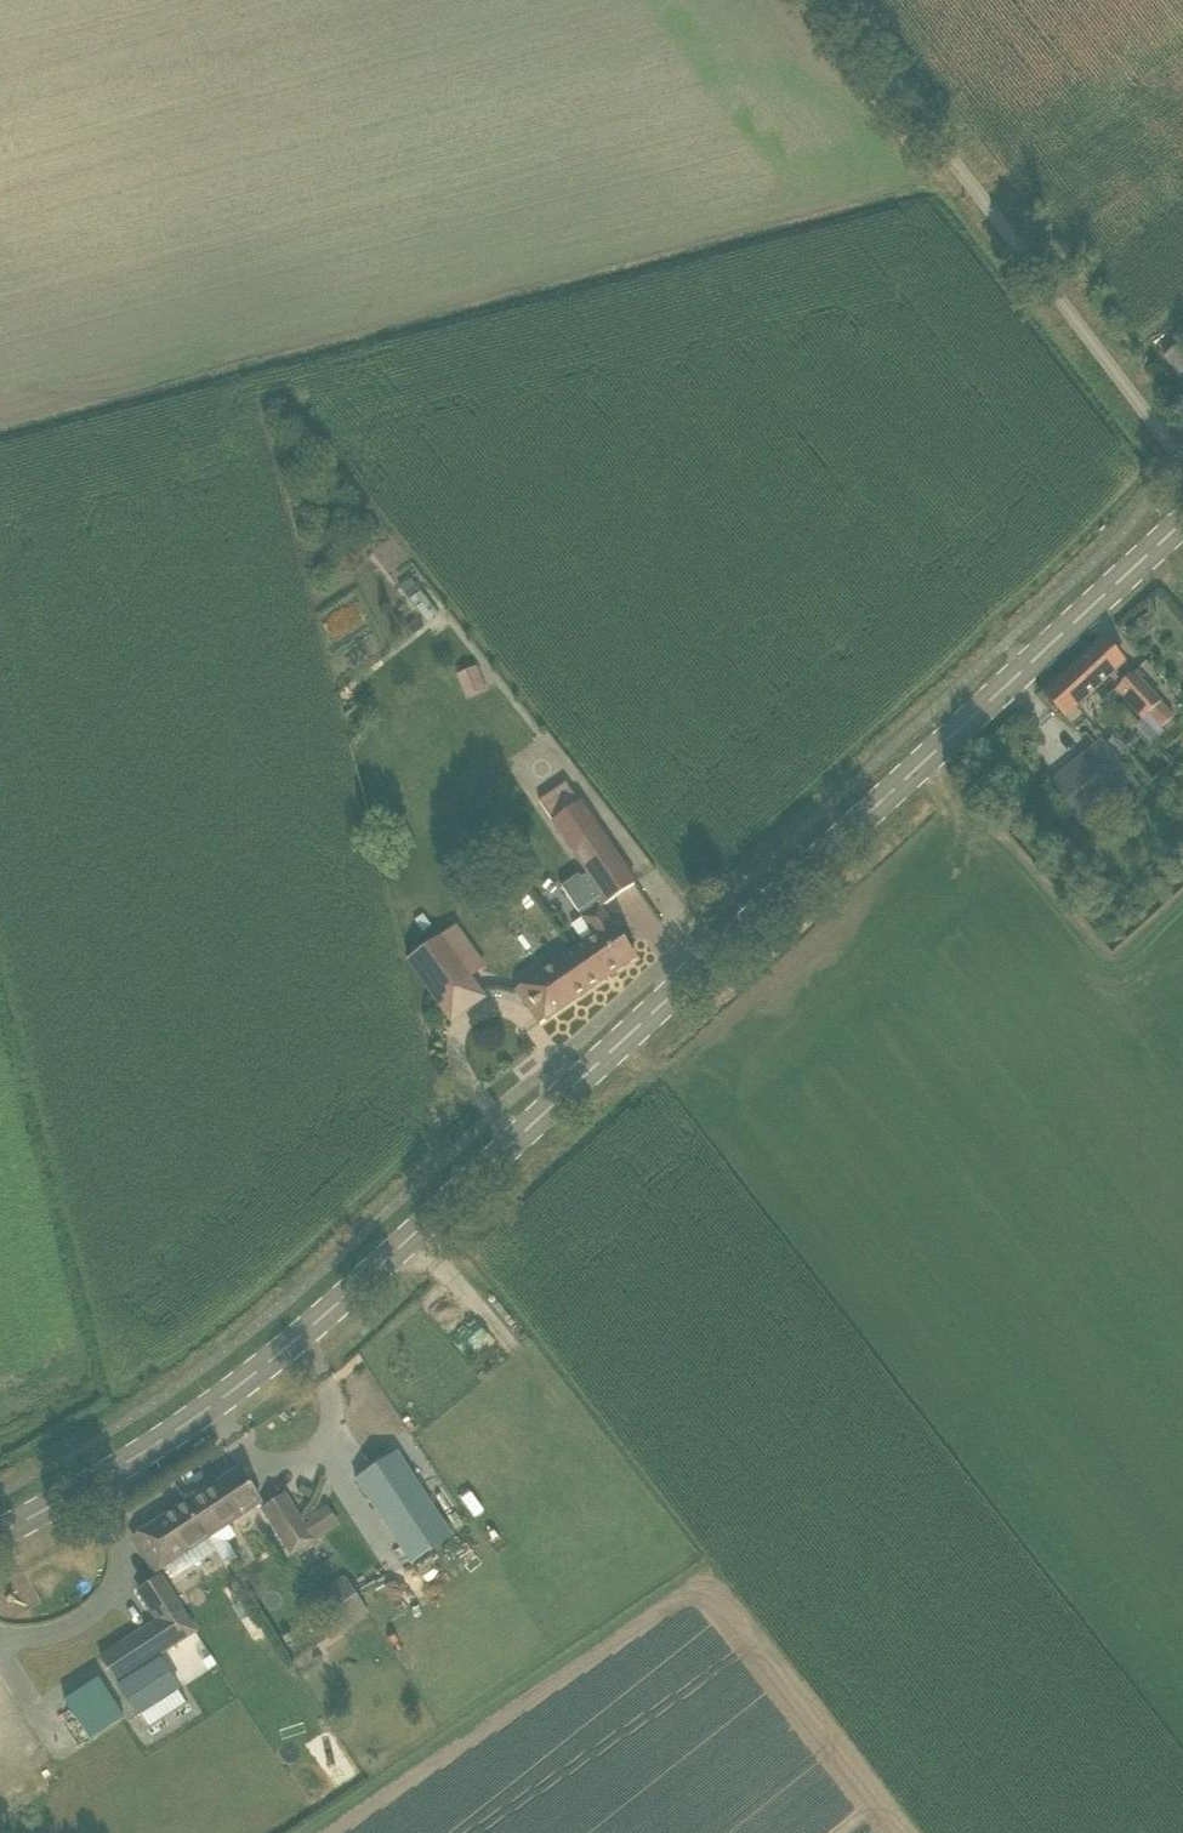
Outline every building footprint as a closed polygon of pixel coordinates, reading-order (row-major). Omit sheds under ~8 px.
[(1182,374),(1182,348),(1181,345),(1165,357),(1180,376),(1182,374)] [(1145,615),(1131,628),(1143,639),(1156,626),(1145,615)] [(1104,641),(1093,651),(1113,674),(1111,676),(1121,687),(1116,691),(1143,720),(1148,716),(1161,730),(1175,717),(1104,641)] [(1113,674),(1093,651),(1046,695),(1066,718),(1111,676),(1113,674)] [(467,698),(487,690),(477,665),(457,674),(467,698)] [(1116,815),(1144,793),(1103,742),(1049,787),(1079,825),(1107,803),(1116,815)] [(636,884),(581,803),(581,804),(567,783),(540,802),(554,822),(553,822),(608,903),(636,884)] [(610,977),(636,959),(612,923),(611,924),(600,908),(608,903),(587,873),(580,877),(579,875),(562,887),(579,913),(583,911),(586,916),(583,918),(588,926),(595,935),(585,942),(610,977)] [(486,1000),(471,978),(441,937),(408,960),(437,1002),(453,1023),(486,1000)] [(516,989),(540,1024),(610,977),(585,942),(516,989)] [(397,1453),(357,1479),(398,1542),(439,1516),(397,1453)] [(240,1469),(187,1504),(208,1537),(208,1538),(262,1503),(240,1469)] [(282,1537),(303,1524),(284,1495),(264,1509),(282,1537)] [(187,1504),(136,1535),(159,1569),(208,1537),(187,1504)] [(330,1506),(303,1524),(313,1541),(341,1524),(330,1506)] [(189,1569),(173,1579),(185,1596),(201,1585),(189,1569)] [(340,1633),(370,1614),(346,1576),(316,1594),(340,1633)] [(160,1577),(139,1591),(159,1621),(134,1637),(149,1661),(174,1645),(196,1631),(181,1608),(160,1577)] [(134,1637),(102,1658),(118,1682),(149,1661),(134,1637)] [(162,1656),(120,1683),(141,1715),(144,1714),(151,1726),(188,1702),(180,1690),(182,1688),(162,1656)] [(99,1678),(64,1701),(88,1738),(123,1715),(99,1678)]
